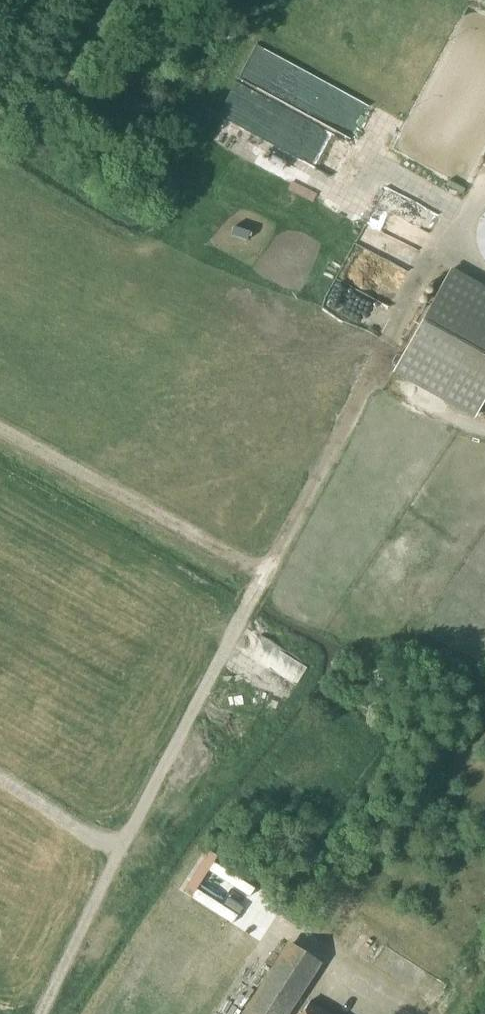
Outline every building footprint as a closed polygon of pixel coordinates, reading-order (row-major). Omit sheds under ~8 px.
[(479,251),(480,253),(481,255),(484,258),(484,260),(484,210),(484,211),(482,214),(481,216),(480,218),(478,221),(477,223),(477,226),(476,230),(476,234),(476,238),(476,242),(477,245),(477,246),(478,248),(479,251)] [(484,399),(484,287),(450,268),(393,372),(475,417),(484,399)] [(288,944),(278,960),(306,978),(316,962),(288,944)] [(278,960),(242,1013),(282,1013),(306,978),(278,960)] [(300,1013),(330,1013),(309,1001),(300,1013)]
